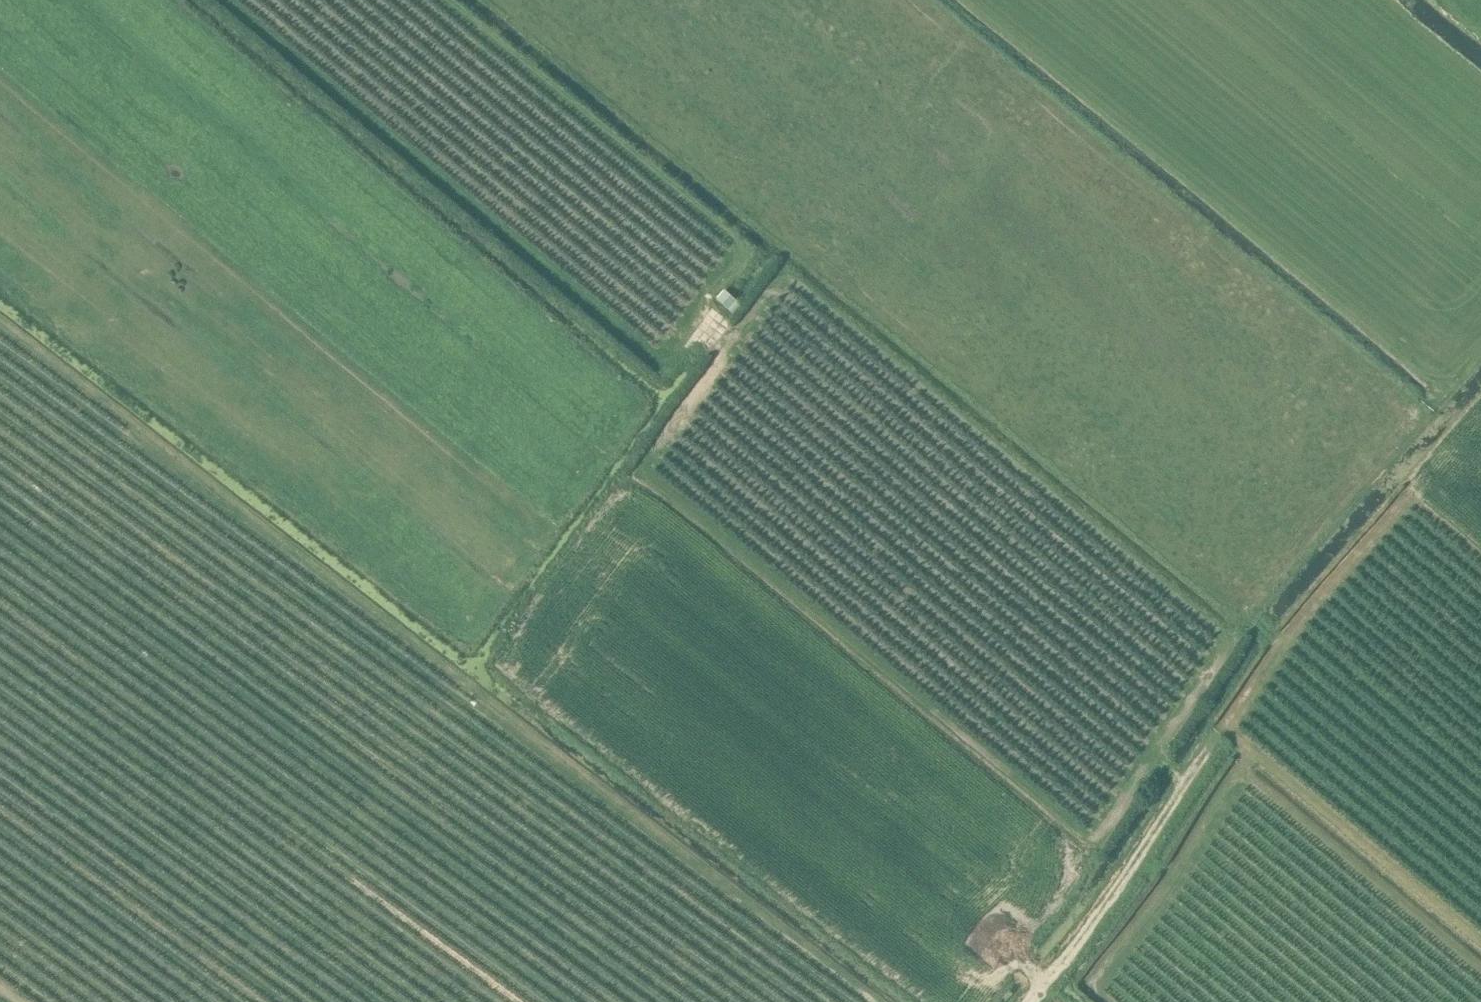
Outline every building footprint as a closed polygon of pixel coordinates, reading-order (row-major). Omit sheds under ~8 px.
[(736,304),(723,293),(715,302),(729,314),(735,318),(742,309),(736,304)]
